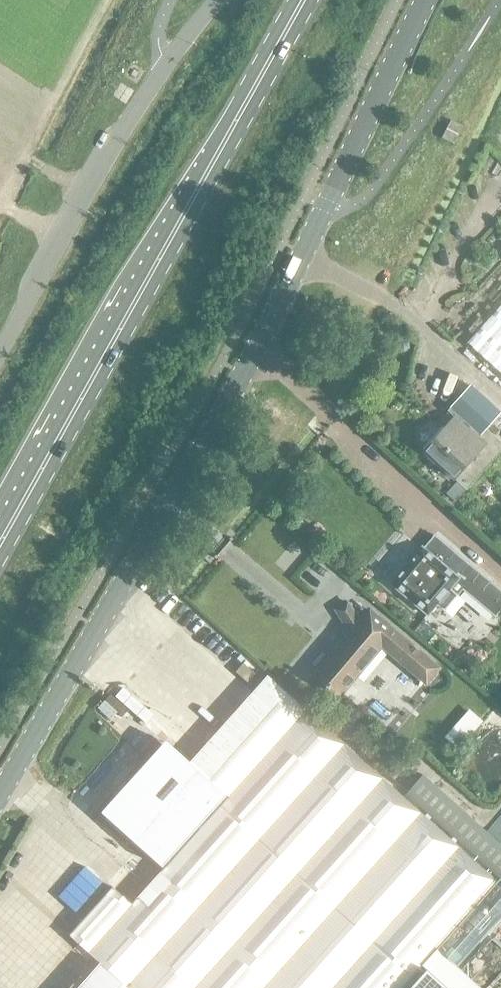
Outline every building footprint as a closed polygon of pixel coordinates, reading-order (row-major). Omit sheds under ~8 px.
[(462,125),(450,119),(441,137),(453,143),(462,125)] [(500,289),(500,263),(479,283),(492,298),(500,289)] [(467,342),(500,373),(500,304),(467,342)] [(494,435),(500,427),(500,422),(495,417),(500,412),(470,385),(448,410),(455,416),(422,452),(454,480),(455,479),(457,481),(446,494),(455,502),(500,449),(500,441),(494,435)] [(455,594),(463,600),(467,595),(489,614),(500,600),(500,593),(467,564),(467,563),(465,562),(435,536),(433,534),(432,536),(423,548),(421,546),(420,548),(417,551),(416,552),(417,552),(412,558),(411,557),(411,558),(411,559),(392,580),(391,581),(392,583),(392,582),(425,611),(427,612),(428,611),(435,602),(436,603),(437,603),(441,607),(443,609),(444,607),(454,595),(455,594)] [(359,621),(347,602),(336,609),(350,632),(313,676),(340,698),(382,649),(426,686),(440,669),(369,609),(359,621)] [(235,671),(247,683),(260,668),(247,657),(235,671)] [(69,934),(101,964),(128,987),(399,987),(436,947),(456,966),(500,916),(500,813),(486,831),(421,773),(405,793),(404,794),(486,867),(484,869),(268,675),(172,781),(210,814),(131,903),(112,886),(69,934)] [(467,705),(445,735),(459,746),(482,716),(467,705)] [(116,743),(73,792),(115,829),(158,780),(116,743)] [(79,987),(128,987),(101,964),(79,987)] [(408,987),(448,987),(426,968),(408,987)]
